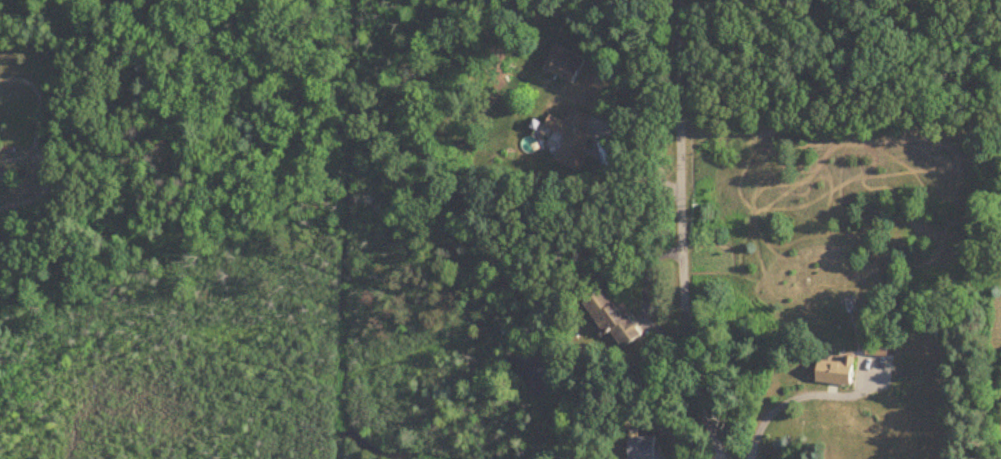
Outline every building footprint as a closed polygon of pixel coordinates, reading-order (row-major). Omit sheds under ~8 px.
[(592,116),(574,108),(568,123),(552,117),(548,126),(536,120),(533,126),(567,140),(558,162),(577,170),(591,135),(585,132),(592,116)] [(619,301),(616,304),(605,290),(584,305),(618,351),(643,332),(619,301)] [(868,356),(896,358),(898,341),(870,338),(868,356)] [(857,358),(844,357),(844,361),(821,358),(818,383),(853,387),(857,358)]
